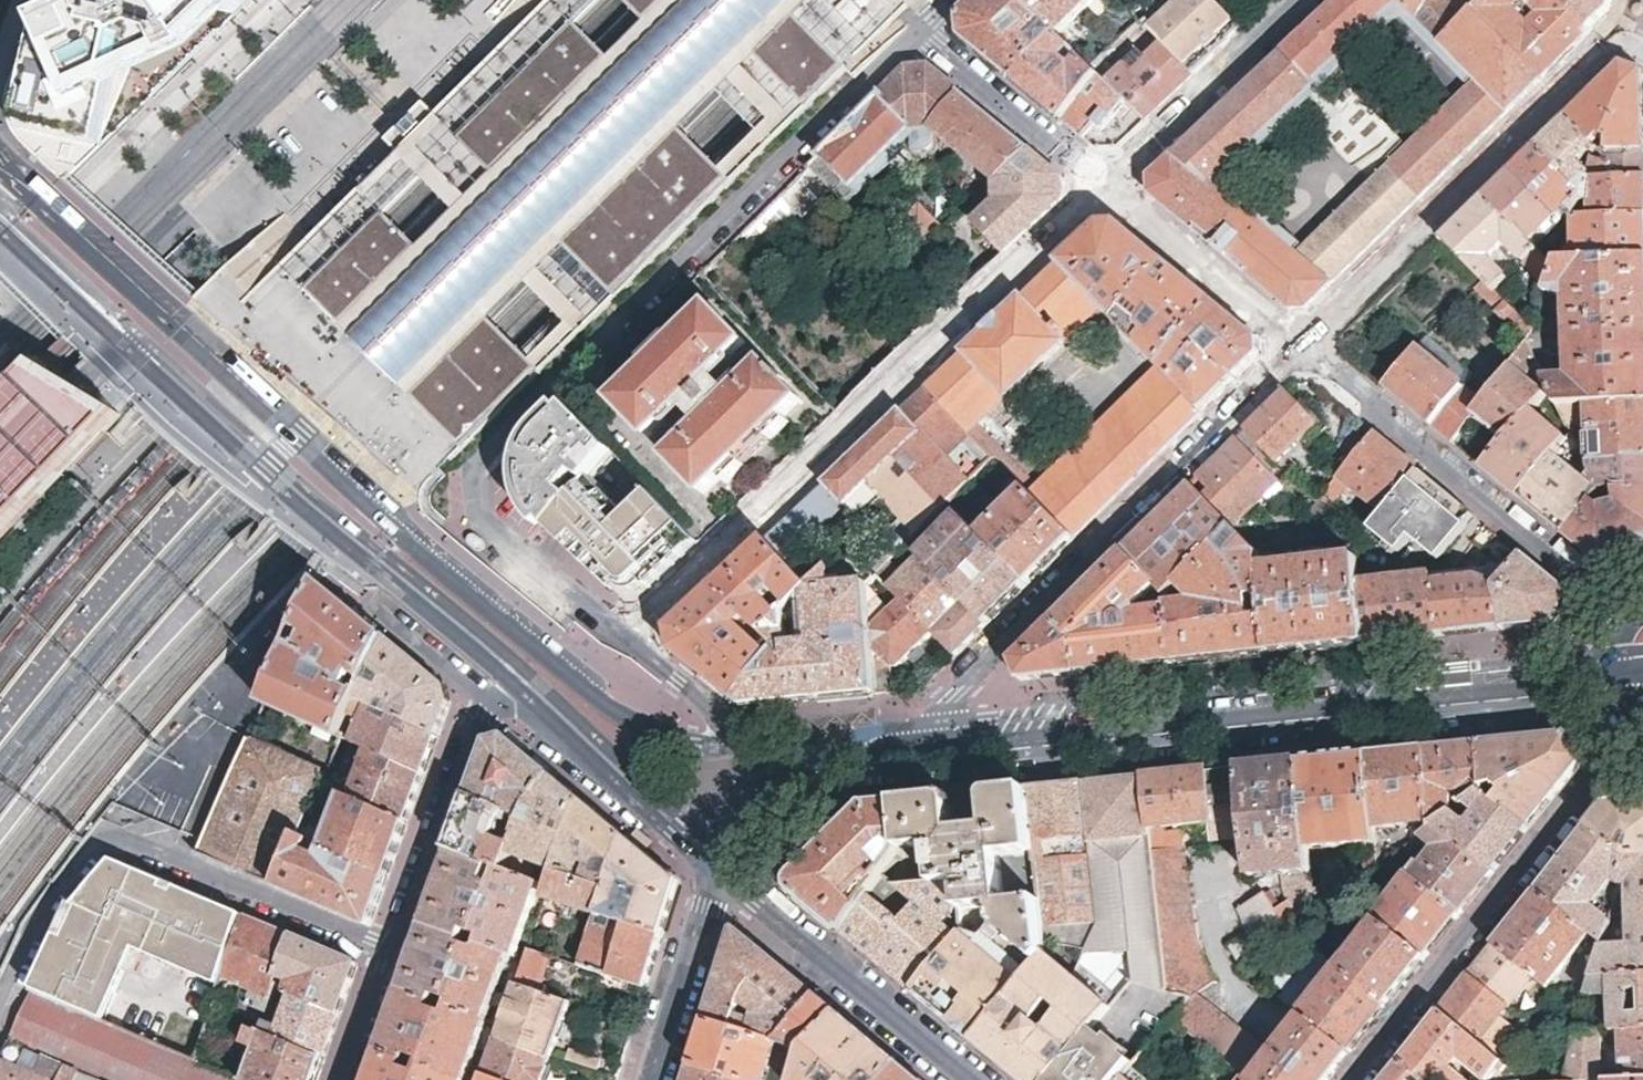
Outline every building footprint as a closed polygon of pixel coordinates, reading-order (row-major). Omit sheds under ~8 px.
[(26,136),(110,158),(124,122),(129,111),(200,69),(208,61),(274,0),(58,0),(26,136)] [(491,11),(498,17),(507,27),(517,37),(498,56),(439,113),(427,101),(421,108),(396,132),(388,140),(399,151),(391,159),(312,239),(285,213),(228,269),(255,296),(283,267),(342,326),(379,363),(415,400),(466,451),(622,296),(738,182),(777,144),(813,108),(854,67),(862,75),(939,0),(629,0),(653,23),(617,59),(581,22),(603,0),(503,0),(491,11)] [(1027,0),(979,0),(962,17),(963,28),(965,39),(991,61),(1016,81),(1049,49),(1039,39),(1053,26),(1027,0)] [(1053,26),(1063,36),(1098,0),(1027,0),(1053,26)] [(1194,74),(1223,47),(1243,28),(1216,0),(1169,0),(1145,24),(1163,42),(1194,74)] [(1394,0),(1336,0),(1323,12),(1290,44),(1315,68),(1306,78),(1310,83),(1395,1),(1394,0)] [(1395,1),(1437,42),(1472,7),(1478,0),(1394,0),(1395,1)] [(1588,29),(1559,0),(1524,0),(1535,11),(1535,12),(1532,12),(1530,13),(1528,15),(1527,17),(1526,21),(1511,5),(1516,0),(1478,0),(1472,7),(1540,76),(1564,53),(1588,29)] [(1588,29),(1609,9),(1613,0),(1559,0),(1588,29)] [(1390,161),(1423,193),(1445,172),(1517,100),(1540,76),(1472,7),(1437,42),(1475,79),(1406,146),(1390,161)] [(1065,60),(1076,49),(1063,36),(1049,49),(1016,81),(1040,101),(1066,122),(1104,77),(1093,66),(1085,58),(1074,68),(1065,60)] [(1129,103),(1147,121),(1171,97),(1194,74),(1163,42),(1147,57),(1140,49),(1112,76),(1104,68),(1112,60),(1106,53),(1093,66),(1104,77),(1129,103)] [(1280,53),(1306,78),(1315,68),(1290,44),(1280,53)] [(1306,78),(1280,53),(1218,113),(1151,178),(1153,195),(1220,251),(1290,308),(1308,307),(1352,263),(1423,193),(1390,161),(1298,255),(1277,237),(1214,183),(1313,87),(1310,83),(1306,78)] [(1642,145),(1642,79),(1642,67),(1620,59),(1591,88),(1564,115),(1590,140),(1596,134),(1608,139),(1609,146),(1642,145)] [(949,127),(967,97),(933,69),(928,69),(908,70),(850,128),(789,188),(812,211),(843,181),(858,197),(920,135),(920,138),(920,141),(922,144),(924,147),(928,151),(932,151),(933,151),(937,152),(939,151),(941,150),(945,148),(947,146),(948,143),(949,140),(950,137),(950,134),(950,131),(949,128),(949,127)] [(1129,103),(1104,77),(1066,122),(1077,132),(1086,139),(1098,125),(1109,112),(1116,118),(1129,103)] [(1390,161),(1344,116),(1320,92),(1302,112),(1353,162),(1277,237),(1298,255),(1390,161)] [(984,111),(967,97),(949,127),(1002,181),(994,205),(975,224),(1005,256),(1021,241),(1064,200),(1064,178),(1049,164),(1023,143),(984,111)] [(1359,101),(1344,116),(1390,161),(1406,146),(1359,101)] [(1116,118),(1109,112),(1098,125),(1104,131),(1116,118)] [(1598,146),(1590,140),(1564,115),(1550,129),(1533,146),(1580,194),(1587,175),(1598,146)] [(1609,146),(1598,146),(1587,175),(1642,174),(1642,145),(1609,146)] [(1577,202),(1580,194),(1533,146),(1524,155),(1510,169),(1555,217),(1565,208),(1572,215),(1573,213),(1577,202)] [(1555,217),(1510,169),(1497,182),(1483,196),(1529,243),(1555,217)] [(1580,217),(1642,215),(1642,174),(1587,175),(1580,194),(1577,202),(1586,202),(1586,212),(1580,211),(1580,217)] [(1529,243),(1483,196),(1461,219),(1442,238),(1483,278),(1494,290),(1507,277),(1489,258),(1504,242),(1545,284),(1552,266),(1529,243)] [(1605,255),(1642,254),(1642,215),(1580,217),(1572,217),(1571,219),(1572,256),(1594,255),(1605,255)] [(1111,320),(1162,259),(1136,237),(1119,224),(1100,224),(1082,242),(1058,265),(1100,309),(1111,320)] [(1607,328),(1642,327),(1642,254),(1605,255),(1606,263),(1594,264),(1594,255),(1572,256),(1556,256),(1552,266),(1545,284),(1543,290),(1565,296),(1566,330),(1597,328),(1597,321),(1607,320),(1607,328)] [(1111,320),(1158,367),(1188,331),(1212,300),(1193,285),(1183,277),(1162,259),(1111,320)] [(1100,309),(1058,265),(1014,306),(995,324),(924,391),(957,423),(995,388),(1007,400),(1066,344),(1054,332),(1071,316),(1081,326),(1100,309)] [(1505,301),(1494,290),(1483,278),(1475,286),(1498,308),(1505,301)] [(1212,300),(1188,331),(1236,378),(1259,356),(1258,339),(1231,316),(1212,300)] [(1528,331),(1530,325),(1505,301),(1498,308),(1495,310),(1502,316),(1504,315),(1524,334),(1528,331)] [(731,360),(748,345),(713,308),(695,325),(690,319),(671,337),(676,343),(650,368),(645,363),(626,381),(631,386),(615,401),(651,438),(668,421),(672,426),(677,420),(673,416),(685,405),(705,426),(693,437),(690,434),(685,438),(688,442),(671,458),(706,495),(722,480),(728,485),(746,468),(741,462),(768,436),(773,441),(791,424),(786,418),(803,402),(768,366),(752,382),(748,378),(744,383),(747,386),(735,398),(715,376),(727,365),(731,369),(736,365),(731,360)] [(1084,328),(1081,326),(1071,316),(1054,332),(1066,344),(1084,328)] [(1555,403),(1642,400),(1642,327),(1607,328),(1597,328),(1566,330),(1567,376),(1542,377),(1547,387),(1555,403)] [(1236,378),(1188,331),(1158,367),(1159,369),(1170,380),(1201,413),(1236,378)] [(1416,348),(1463,385),(1473,374),(1426,336),(1416,348)] [(1538,336),(1526,341),(1532,353),(1538,367),(1548,361),(1538,336)] [(73,339),(0,410),(0,556),(15,539),(43,507),(68,480),(143,407),(107,372),(73,339)] [(1542,377),(1538,367),(1532,353),(1526,341),(1526,340),(1481,399),(1473,411),(1504,436),(1529,405),(1530,406),(1547,387),(1542,377)] [(1416,348),(1385,386),(1412,408),(1418,413),(1451,440),(1473,411),(1481,399),(1463,385),(1416,348)] [(1159,369),(1030,495),(1042,507),(1170,380),(1159,369)] [(1042,507),(1076,538),(1162,453),(1201,413),(1170,380),(1042,507)] [(995,388),(957,423),(970,436),(975,430),(1007,400),(995,388)] [(1320,421),(1288,389),(1277,400),(1247,431),(1276,464),(1278,463),(1289,474),(1297,465),(1286,454),(1320,421)] [(877,575),(890,563),(908,546),(948,506),(968,487),(942,460),(959,443),(969,452),(977,443),(970,436),(957,423),(924,391),(893,420),(849,461),(824,485),(834,496),(843,507),(867,483),(881,498),(902,520),(862,559),(877,575)] [(1589,459),(1642,457),(1642,400),(1555,403),(1569,430),(1576,444),(1575,423),(1588,423),(1589,459)] [(1529,405),(1504,436),(1481,465),(1498,480),(1517,495),(1555,448),(1566,435),(1530,406),(1529,405)] [(613,453),(568,406),(557,417),(547,425),(544,428),(539,434),(532,445),(526,459),(523,478),(526,492),(527,495),(530,505),(538,515),(549,528),(591,478),(613,453)] [(1356,455),(1374,433),(1362,423),(1342,446),(1356,455)] [(970,436),(977,443),(994,460),(1016,482),(1022,477),(975,430),(970,436)] [(1385,507),(1417,469),(1400,454),(1392,448),(1374,433),(1356,455),(1323,495),(1329,500),(1349,476),(1385,507)] [(1222,456),(1201,476),(1214,489),(1205,497),(1233,526),(1277,483),(1237,441),(1222,456)] [(985,469),(994,460),(977,443),(969,452),(985,469)] [(1536,511),(1561,531),(1588,498),(1598,487),(1593,480),(1589,484),(1583,478),(1574,471),(1577,465),(1555,448),(1517,495),(1536,511)] [(1642,486),(1642,457),(1589,459),(1589,472),(1589,474),(1593,480),(1598,487),(1613,487),(1642,486)] [(1436,560),(1472,515),(1441,489),(1417,469),(1385,507),(1372,523),(1367,529),(1394,552),(1407,538),(1436,560)] [(1589,474),(1589,472),(1583,478),(1589,484),(1593,480),(1589,474)] [(641,583),(648,591),(667,573),(699,543),(654,496),(631,519),(591,478),(549,528),(558,537),(599,578),(599,579),(605,574),(616,586),(617,588),(620,591),(622,593),(626,594),(629,594),(632,592),(636,588),(641,583)] [(881,498),(867,483),(843,507),(857,521),(881,498)] [(834,496),(824,485),(782,524),(793,535),(834,496)] [(1126,550),(1158,582),(1169,593),(1179,584),(1218,544),(1234,528),(1233,526),(1205,497),(1193,485),(1156,521),(1126,550)] [(1561,531),(1579,547),(1597,561),(1605,554),(1616,547),(1628,539),(1641,534),(1642,534),(1642,486),(1613,487),(1613,502),(1611,499),(1608,496),(1605,495),(1602,496),(1599,498),(1597,499),(1596,501),(1596,503),(1595,504),(1588,498),(1561,531)] [(979,537),(1027,585),(1076,538),(1042,507),(1030,495),(1026,492),(979,537)] [(1332,502),(1329,500),(1323,495),(1317,503),(1313,507),(1322,515),(1332,502)] [(1355,520),(1366,530),(1367,529),(1372,523),(1359,514),(1355,520)] [(921,559),(966,603),(987,625),(1027,585),(979,537),(960,517),(919,557),(921,559)] [(793,535),(782,524),(764,541),(775,552),(793,535)] [(1169,601),(1176,664),(1219,660),(1270,655),(1266,619),(1252,620),(1251,600),(1263,598),(1260,567),(1258,555),(1258,552),(1245,539),(1231,554),(1218,544),(1179,584),(1192,596),(1191,599),(1169,601)] [(738,565),(715,587),(754,626),(760,632),(809,586),(775,552),(764,541),(738,565)] [(775,648),(768,657),(735,699),(745,707),(821,699),(861,696),(879,694),(867,589),(879,577),(877,575),(862,559),(851,548),(810,585),(809,586),(760,632),(775,648)] [(1138,603),(1158,582),(1126,550),(1090,585),(1055,619),(1074,638),(1078,674),(1125,669),(1131,669),(1176,664),(1169,601),(1169,597),(1163,597),(1164,610),(1138,613),(1138,603)] [(1494,587),(1499,631),(1527,628),(1555,625),(1561,610),(1569,594),(1543,573),(1521,554),(1504,575),(1494,587)] [(1354,558),(1298,563),(1308,651),(1337,648),(1363,645),(1354,558)] [(956,656),(987,625),(966,603),(921,559),(904,577),(890,563),(877,575),(879,577),(935,634),(956,656)] [(1265,612),(1266,619),(1270,655),(1288,653),(1308,651),(1298,563),(1260,567),(1263,598),(1264,599),(1264,606),(1273,605),(1274,611),(1265,612)] [(1480,570),(1431,575),(1432,581),(1504,575),(1480,570)] [(611,590),(616,586),(605,574),(599,579),(604,584),(611,590)] [(1504,575),(1432,581),(1438,637),(1470,634),(1499,631),(1494,587),(1504,575)] [(935,634),(879,577),(867,589),(879,694),(896,692),(894,670),(898,670),(935,634)] [(358,612),(322,583),(319,581),(261,704),(339,741),(349,721),(360,697),(388,637),(358,612)] [(754,626),(715,587),(671,628),(673,652),(705,676),(735,699),(768,657),(746,633),(754,626)] [(1074,638),(1055,619),(1036,638),(1013,660),(1021,680),(1049,677),(1078,674),(1074,638)] [(420,663),(388,637),(360,697),(380,708),(384,700),(396,707),(393,715),(413,726),(414,722),(439,736),(445,718),(451,701),(445,683),(420,663)] [(380,708),(360,697),(349,721),(360,726),(351,746),(367,751),(425,774),(432,753),(439,736),(414,722),(413,726),(393,715),(380,708)] [(1531,824),(1584,758),(1573,745),(1566,733),(1522,737),(1479,742),(1488,789),(1531,824)] [(537,790),(551,772),(533,757),(508,736),(490,741),(480,768),(470,796),(493,805),(500,789),(508,793),(513,792),(505,810),(526,819),(537,790)] [(323,774),(246,737),(193,851),(233,868),(272,883),(294,835),(318,786),(323,774)] [(1488,789),(1479,742),(1449,745),(1423,748),(1437,818),(1438,825),(1458,810),(1456,793),(1466,791),(1468,803),(1488,789)] [(1437,818),(1423,748),(1397,750),(1372,753),(1380,825),(1437,818)] [(367,751),(347,798),(407,823),(416,798),(425,774),(367,751)] [(1380,825),(1372,753),(1334,757),(1299,761),(1308,846),(1379,838),(1381,838),(1380,825)] [(1311,869),(1308,846),(1299,761),(1258,765),(1240,767),(1248,836),(1246,836),(1250,876),(1281,872),(1311,869)] [(1248,836),(1240,767),(1204,771),(1210,822),(1211,840),(1246,836),(1248,836)] [(1143,777),(1150,827),(1164,825),(1210,822),(1204,771),(1175,774),(1143,777)] [(570,788),(551,772),(537,790),(526,819),(512,856),(555,872),(582,798),(570,788)] [(1164,958),(1150,827),(1143,777),(1113,780),(1084,783),(1098,925),(1090,942),(1085,950),(1080,961),(1115,997),(1118,998),(1132,981),(1168,991),(1164,958)] [(1098,925),(1084,783),(1054,786),(1027,789),(1033,853),(1038,899),(1042,929),(1098,925)] [(1642,856),(1642,798),(1640,797),(1628,791),(1619,786),(1602,808),(1589,825),(1628,856),(1629,857),(1642,856)] [(1021,981),(1046,952),(1044,941),(1042,929),(1038,899),(1003,902),(999,856),(1033,853),(1027,789),(992,792),(985,800),(989,827),(954,830),(950,803),(944,797),(899,802),(905,851),(930,849),(935,883),(937,884),(960,884),(962,910),(994,906),(994,926),(990,924),(975,942),(1021,981)] [(1438,825),(1495,870),(1513,847),(1531,824),(1488,789),(1468,803),(1480,812),(1471,822),(1458,810),(1438,825)] [(320,845),(388,874),(398,848),(407,823),(347,798),(341,796),(320,845)] [(512,856),(526,819),(505,810),(493,805),(470,796),(460,824),(450,851),(506,872),(512,856)] [(610,821),(582,798),(555,872),(549,888),(545,898),(597,914),(626,835),(610,821)] [(905,851),(899,802),(879,803),(865,805),(793,875),(791,879),(791,883),(792,889),(806,900),(815,909),(842,931),(887,875),(889,877),(901,863),(906,863),(905,851)] [(1164,825),(1150,827),(1164,958),(1168,991),(1185,998),(1170,1016),(1172,1017),(1245,1076),(1267,1051),(1198,996),(1215,984),(1195,940),(1181,831),(1165,831),(1164,825)] [(1495,870),(1438,825),(1425,834),(1432,841),(1437,845),(1417,869),(1413,865),(1408,871),(1460,913),(1478,892),(1495,870)] [(1628,856),(1589,825),(1562,858),(1536,891),(1589,934),(1588,935),(1602,946),(1609,921),(1593,908),(1614,880),(1619,886),(1628,856)] [(1432,841),(1425,834),(1422,836),(1392,858),(1399,863),(1432,841)] [(294,835),(272,883),(370,924),(379,899),(388,874),(320,845),(315,858),(299,851),(304,839),(294,835)] [(656,859),(626,835),(597,914),(662,934),(672,903),(680,879),(656,859)] [(424,924),(465,938),(467,932),(483,939),(480,944),(508,954),(513,956),(541,885),(506,872),(450,851),(438,886),(424,924)] [(1628,856),(1619,886),(1619,888),(1642,887),(1642,856),(1629,857),(1628,856)] [(130,879),(134,869),(109,859),(88,885),(70,908),(51,950),(32,992),(107,1024),(137,951),(220,986),(225,973),(247,917),(151,876),(147,886),(130,879)] [(144,873),(134,869),(130,879),(147,886),(151,876),(144,873)] [(1289,929),(1314,912),(1311,869),(1281,872),(1285,900),(1276,909),(1264,892),(1237,907),(1251,934),(1229,947),(1239,964),(1289,929)] [(1374,914),(1379,918),(1426,956),(1444,934),(1460,913),(1408,871),(1374,914)] [(887,875),(842,931),(882,964),(914,991),(961,936),(948,926),(962,910),(960,884),(937,884),(935,883),(899,886),(889,877),(887,875)] [(1358,891),(1352,886),(1345,891),(1352,897),(1358,891)] [(1593,978),(1607,977),(1642,975),(1642,887),(1619,888),(1609,921),(1628,923),(1629,946),(1601,947),(1593,978)] [(1352,897),(1345,891),(1342,893),(1335,898),(1346,906),(1352,897)] [(1589,934),(1536,891),(1516,915),(1495,942),(1534,973),(1542,979),(1550,985),(1588,935),(1589,934)] [(662,934),(597,914),(578,965),(646,986),(656,956),(662,934)] [(270,926),(247,917),(225,973),(242,981),(235,996),(265,1008),(271,993),(273,987),(278,974),(293,936),(270,926)] [(1331,962),(1336,966),(1387,1006),(1406,982),(1426,956),(1379,918),(1344,960),(1338,954),(1331,962)] [(465,938),(424,924),(412,956),(400,989),(433,1001),(434,996),(451,1002),(449,1007),(484,1019),(508,954),(480,944),(479,950),(463,944),(465,938)] [(791,1045),(817,993),(780,962),(738,927),(733,928),(719,972),(705,1018),(791,1045)] [(961,936),(914,991),(942,1014),(973,1040),(1021,981),(975,942),(964,933),(961,936)] [(327,950),(293,936),(278,974),(291,979),(286,992),(292,995),(339,1013),(348,988),(355,969),(355,964),(354,962),(327,950)] [(1079,949),(1085,950),(1090,942),(1081,940),(1079,949)] [(1509,1006),(1534,973),(1495,942),(1481,960),(1468,976),(1509,1006)] [(551,957),(526,950),(513,985),(538,994),(551,957)] [(1109,1004),(1046,952),(1021,981),(973,1040),(1003,1065),(1021,1079),(1046,1079),(1109,1004)] [(1299,1016),(1348,1055),(1368,1029),(1387,1006),(1336,966),(1303,1008),(1298,1005),(1293,1011),(1299,1016)] [(1642,1030),(1642,975),(1607,977),(1608,986),(1611,1025),(1603,1025),(1603,1031),(1642,1030)] [(1442,1008),(1499,1054),(1516,1033),(1499,1019),(1509,1006),(1468,976),(1442,1008)] [(1607,977),(1593,978),(1589,987),(1608,986),(1607,977)] [(538,994),(513,985),(495,1033),(549,1053),(564,1004),(538,994)] [(273,987),(271,993),(289,1000),(292,995),(286,992),(273,987)] [(1560,993),(1582,1011),(1585,1002),(1566,987),(1560,993)] [(235,996),(219,989),(214,1001),(260,1020),(265,1008),(235,996)] [(400,989),(389,1020),(378,1051),(405,1061),(407,1054),(421,1059),(419,1066),(459,1079),(462,1079),(484,1019),(449,1007),(446,1013),(430,1007),(433,1001),(400,989)] [(32,992),(0,1062),(0,1079),(239,1079),(233,1077),(191,1060),(107,1024),(32,992)] [(829,1003),(817,993),(791,1045),(814,1052),(838,1010),(829,1003)] [(331,1034),(339,1013),(292,995),(289,1000),(276,1030),(272,1028),(269,1033),(323,1057),(331,1034)] [(214,1001),(191,1060),(233,1077),(246,1046),(240,1043),(247,1027),(256,1031),(258,1028),(260,1020),(214,1001)] [(1122,1076),(1125,1078),(1134,1067),(1154,1042),(1152,1040),(1109,1004),(1046,1079),(1119,1079),(1122,1076)] [(1400,1061),(1423,1079),(1470,1079),(1459,1068),(1464,1062),(1489,1079),(1523,1079),(1531,1079),(1518,1069),(1499,1054),(1442,1008),(1429,1025),(1400,1061)] [(838,1010),(814,1052),(800,1077),(798,1079),(884,1079),(898,1061),(870,1037),(838,1010)] [(1348,1055),(1299,1016),(1248,1079),(1328,1079),(1348,1055)] [(791,1045),(705,1018),(698,1040),(691,1066),(738,1079),(775,1079),(777,1074),(773,1073),(775,1069),(800,1077),(814,1052),(791,1045)] [(1577,1021),(1573,1031),(1595,1031),(1595,1021),(1577,1021)] [(258,1028),(256,1031),(247,1027),(240,1043),(246,1046),(256,1050),(244,1079),(315,1079),(323,1057),(269,1033),(258,1028)] [(1573,1031),(1564,1051),(1572,1054),(1568,1074),(1553,1074),(1550,1079),(1642,1079),(1642,1030),(1603,1031),(1595,1031),(1573,1031)] [(495,1033),(481,1072),(501,1079),(541,1079),(549,1053),(495,1033)] [(233,1077),(239,1079),(244,1079),(256,1050),(246,1046),(233,1077)] [(419,1066),(417,1072),(402,1067),(405,1061),(378,1051),(367,1079),(459,1079),(419,1066)] [(898,1061),(884,1079),(921,1079),(914,1074),(898,1061)] [(1400,1061),(1385,1079),(1423,1079),(1400,1061)] [(691,1066),(686,1079),(738,1079),(691,1066)]
